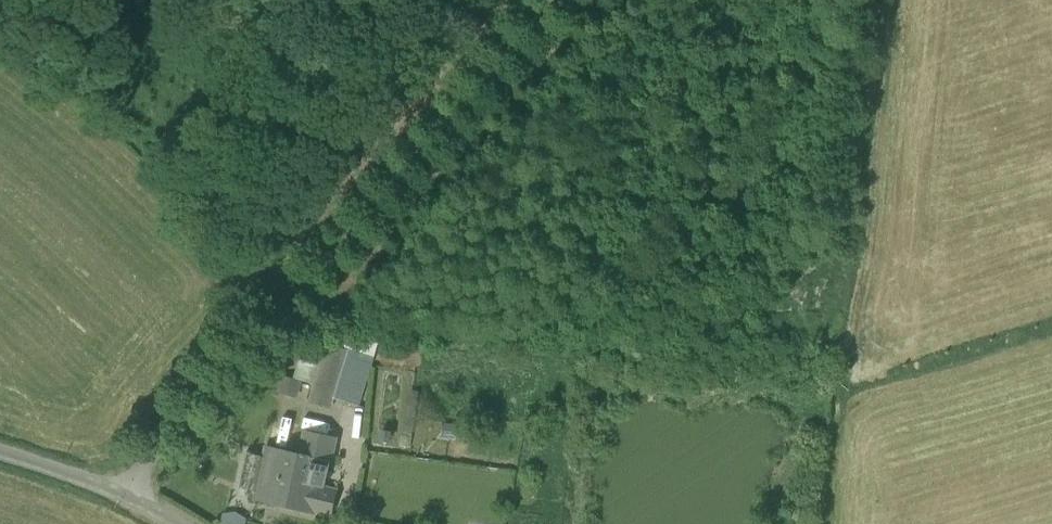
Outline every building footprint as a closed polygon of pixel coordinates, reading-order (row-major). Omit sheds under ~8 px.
[(330,344),(349,350),(352,339),(332,337),(330,344)] [(379,343),(352,339),(349,350),(374,358),(379,343)] [(310,399),(331,406),(333,399),(349,350),(330,344),(328,343),(322,360),(314,385),(310,399)] [(358,407),(374,358),(349,350),(333,399),(358,407)] [(314,385),(322,360),(301,353),(293,379),(302,382),(314,385)] [(299,398),(302,382),(283,377),(280,394),(299,398)] [(307,457),(327,461),(331,440),(306,435),(304,450),(307,457)] [(268,449),(266,456),(258,492),(257,499),(312,514),(320,486),(322,487),(327,461),(307,457),(268,449)] [(239,488),(258,492),(266,456),(252,453),(252,451),(249,451),(249,453),(247,452),(239,488)] [(312,514),(328,518),(336,490),(322,487),(320,486),(312,514)] [(221,523),(247,523),(248,519),(235,512),(223,513),(221,523)]
